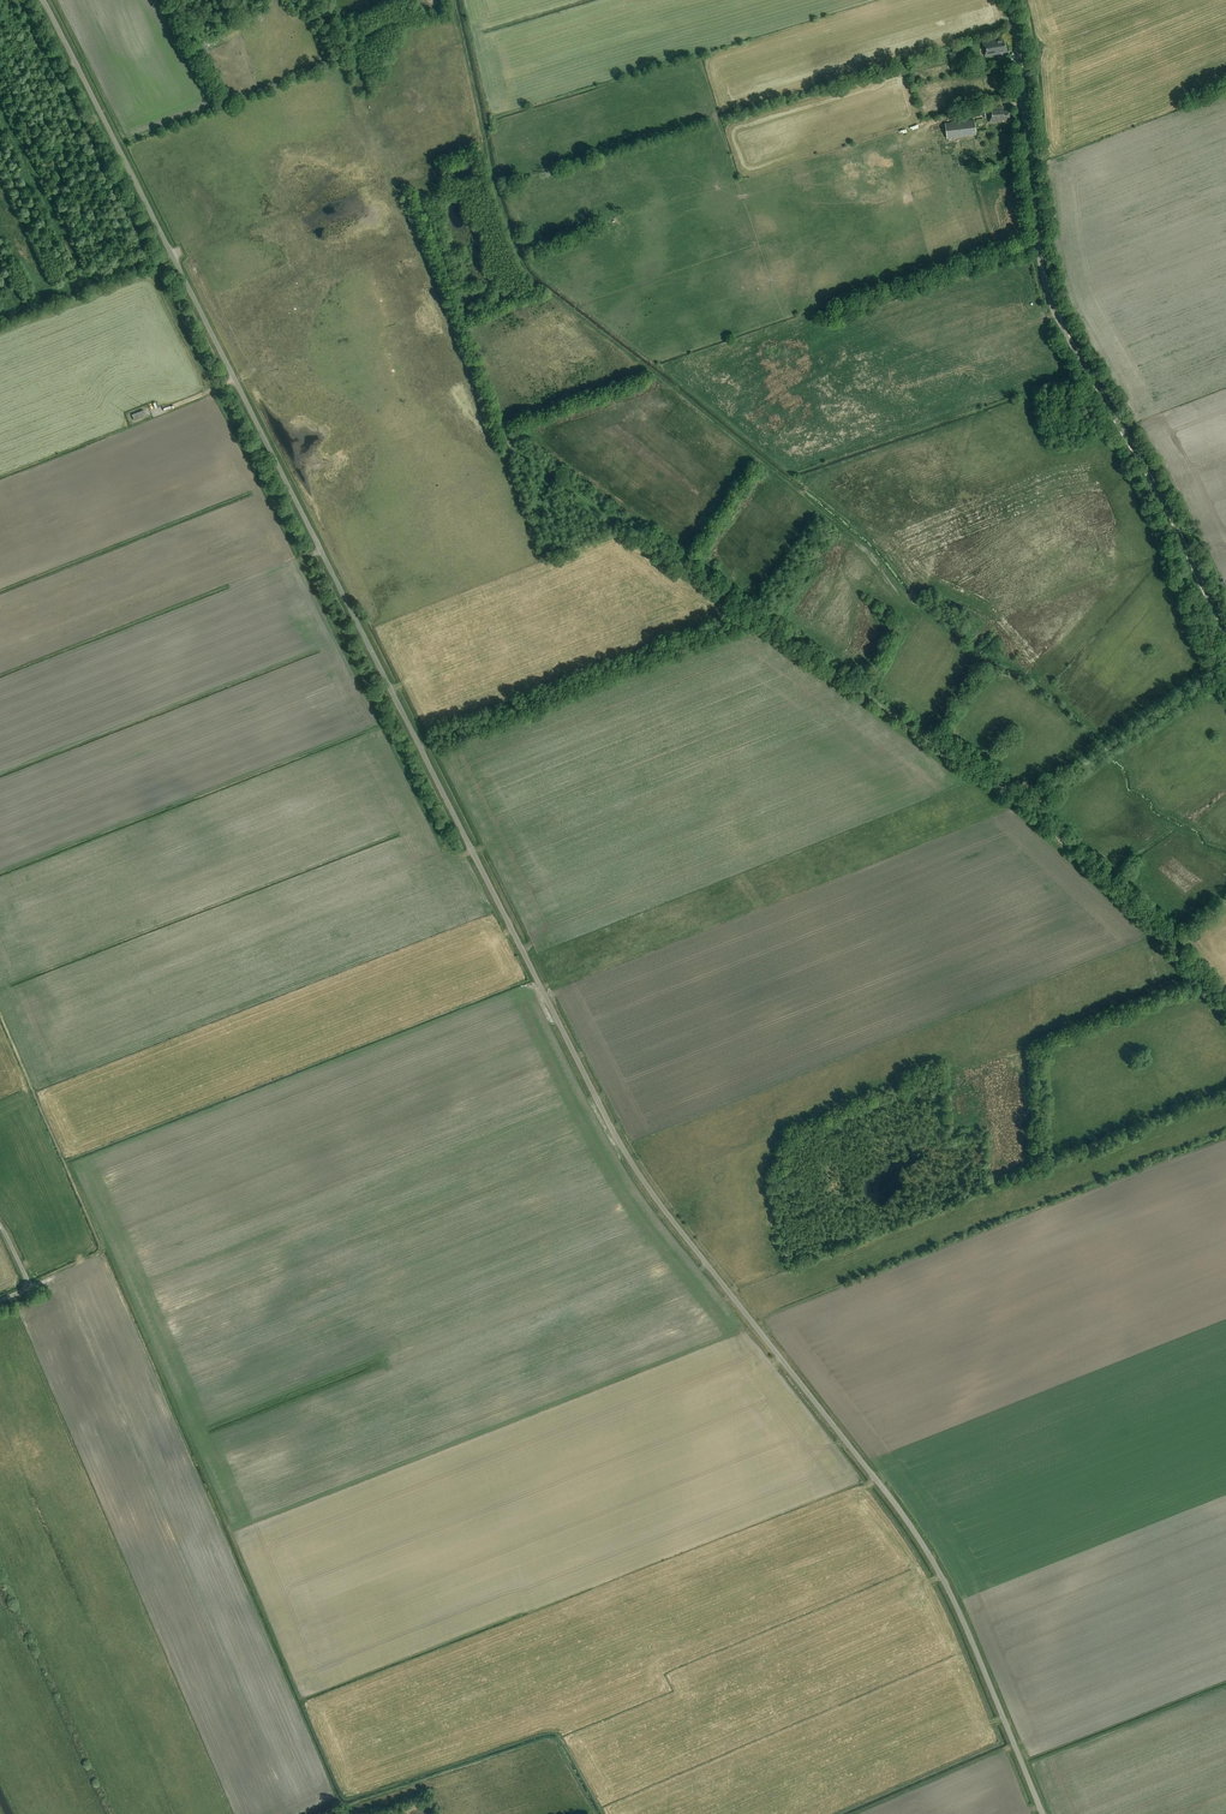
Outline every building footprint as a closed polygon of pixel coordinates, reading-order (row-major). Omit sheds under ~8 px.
[(985,57),(1007,53),(1003,38),(982,43),(985,57)] [(199,47),(203,55),(209,53),(205,44),(199,47)] [(1003,121),(1010,121),(1008,111),(1002,112),(1001,107),(988,109),(990,124),(1003,122),(1003,121)] [(947,138),(976,135),(975,119),(965,120),(965,122),(960,122),(960,121),(945,123),(947,138)] [(143,410),(132,415),(134,420),(146,416),(143,410)]
